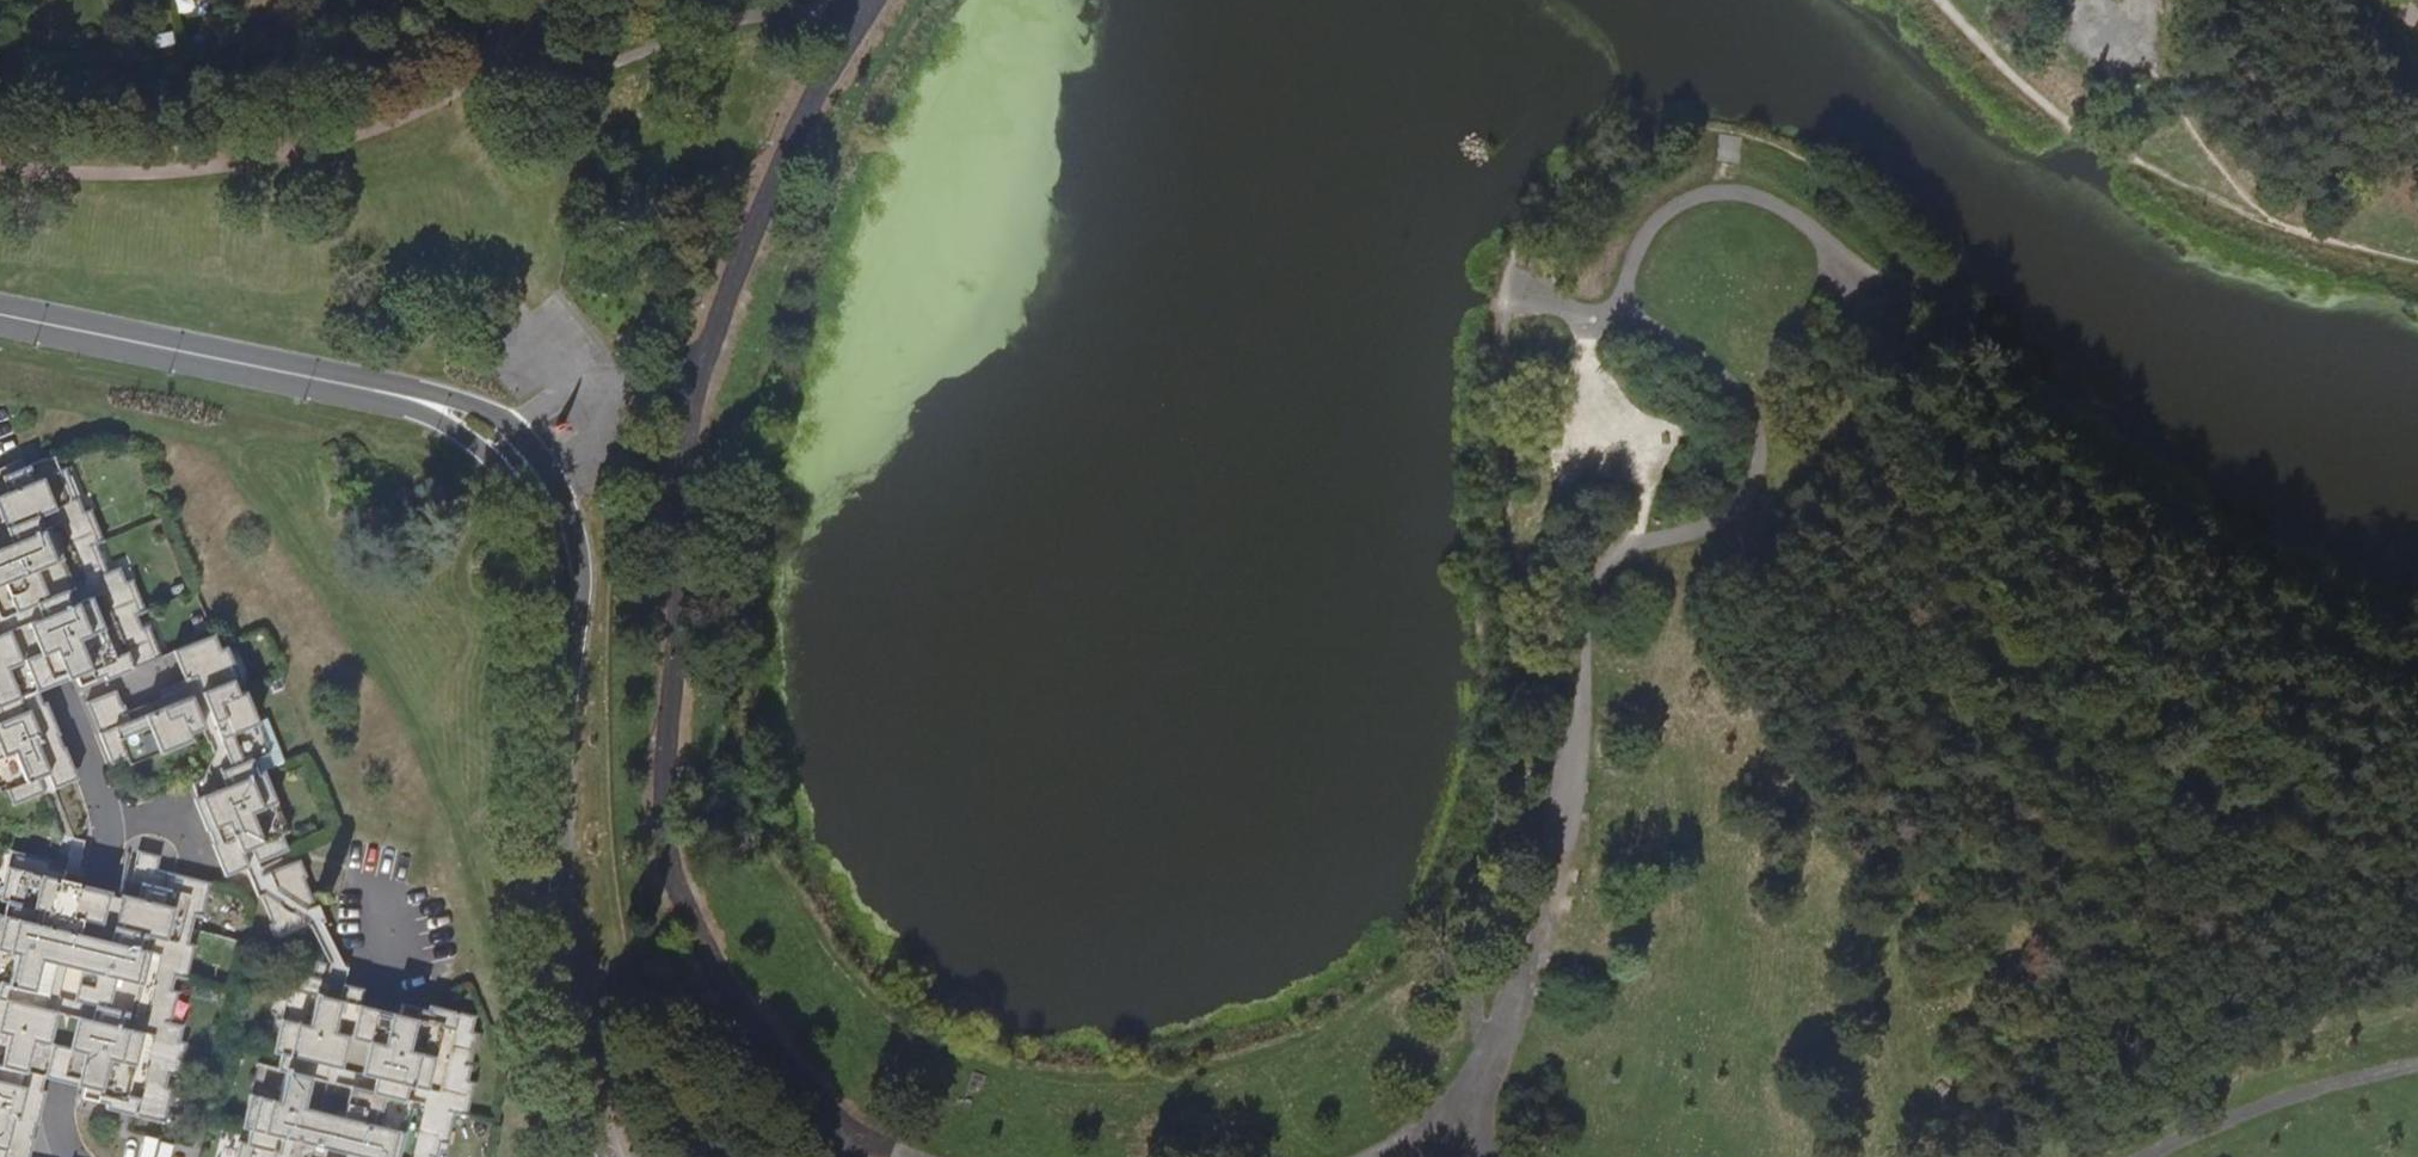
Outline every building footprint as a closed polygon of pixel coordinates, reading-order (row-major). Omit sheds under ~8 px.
[(123,36),(112,28),(102,43),(113,50),(123,36)] [(4,467),(0,468),(0,526),(39,622),(50,616),(74,677),(78,686),(102,675),(104,681),(160,657),(147,626),(141,628),(136,614),(145,611),(132,580),(125,583),(119,569),(108,573),(97,545),(104,543),(90,511),(84,514),(66,469),(59,471),(53,457),(43,460),(28,466),(7,475),(4,467)] [(13,665),(25,661),(38,691),(58,684),(74,677),(50,616),(39,622),(0,526),(0,633),(13,665)] [(7,789),(13,804),(74,779),(56,735),(51,721),(42,703),(38,691),(25,661),(13,665),(0,633),(0,792),(7,789)] [(202,779),(191,783),(197,798),(225,871),(222,873),(223,875),(286,849),(280,835),(287,832),(264,772),(282,764),(266,722),(258,726),(244,692),(236,695),(231,681),(238,678),(226,646),(217,650),(212,636),(169,653),(180,680),(182,682),(192,679),(197,693),(143,715),(139,706),(125,712),(122,705),(118,707),(113,693),(88,703),(112,765),(127,758),(131,766),(192,741),(189,733),(201,728),(207,744),(209,742),(214,754),(202,779)] [(47,703),(42,703),(51,721),(54,720),(47,703)] [(58,733),(56,735),(74,779),(77,779),(58,733)] [(210,845),(222,873),(225,871),(197,798),(193,800),(203,829),(206,827),(212,843),(210,845)] [(30,1135),(33,1122),(40,1089),(44,1075),(52,1041),(41,1039),(78,882),(82,868),(78,866),(65,863),(64,869),(50,865),(52,860),(12,850),(0,899),(0,900),(7,902),(5,915),(0,914),(0,982),(0,983),(0,1156),(24,1156),(30,1135)] [(148,899),(119,892),(90,1020),(100,1022),(85,1085),(83,1095),(109,1101),(108,1106),(132,1112),(166,1120),(174,1087),(166,1085),(170,1070),(182,1073),(189,1041),(181,1038),(186,1022),(179,1021),(185,991),(177,988),(181,975),(195,979),(203,943),(196,941),(203,912),(211,914),(218,882),(214,881),(155,867),(157,856),(146,853),(139,881),(151,884),(148,899)] [(269,927),(275,942),(325,922),(318,907),(316,908),(315,904),(334,897),(330,888),(310,895),(304,879),(307,878),(300,861),(264,876),(262,874),(250,879),(257,897),(261,896),(272,925),(269,927)] [(99,887),(78,882),(41,1039),(52,1041),(44,1075),(63,1079),(80,1083),(85,1085),(100,1022),(90,1020),(119,892),(99,887)] [(236,1156),(311,1156),(342,1034),(352,1037),(360,1006),(364,990),(344,986),(350,964),(335,960),(334,965),(320,961),(315,980),(301,975),(297,991),(290,989),(275,1053),(282,1054),(279,1068),(259,1062),(243,1127),(250,1129),(247,1143),(240,1141),(236,1156)] [(403,1006),(401,1017),(385,1078),(374,1074),(353,1156),(437,1156),(440,1142),(448,1145),(456,1113),(467,1117),(476,1084),(468,1082),(479,1036),(472,1034),(476,1018),(430,1006),(429,1012),(404,1005),(403,1006)] [(374,1074),(385,1078),(401,1017),(394,1015),(380,1012),(364,1008),(360,1006),(352,1037),(342,1034),(311,1156),(353,1156),(374,1074)] [(34,1137),(32,1136),(35,1122),(38,1123),(45,1090),(40,1089),(33,1122),(30,1135),(24,1156),(29,1156),(34,1137)]
